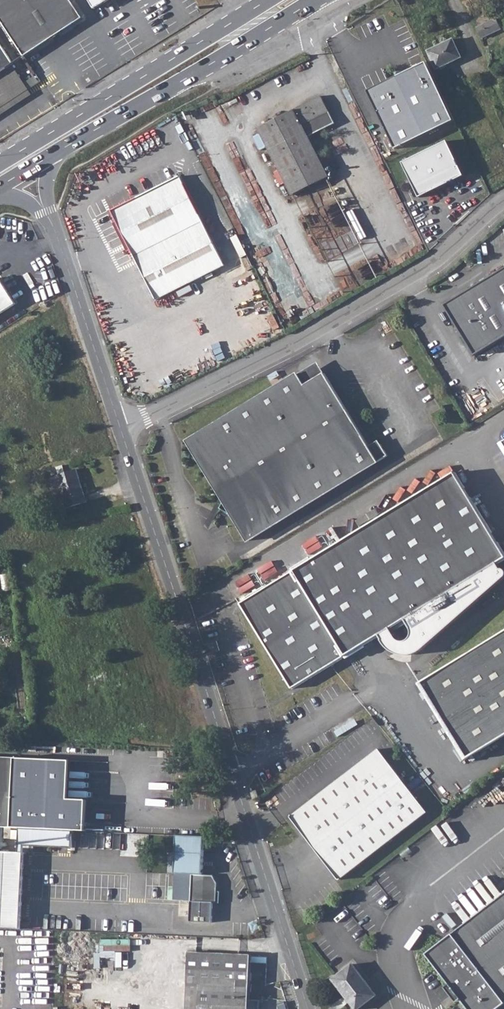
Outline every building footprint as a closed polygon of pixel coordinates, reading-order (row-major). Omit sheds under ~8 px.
[(26,56),(84,19),(72,0),(0,0),(0,15),(26,56)] [(95,8),(109,0),(90,0),(95,8)] [(496,19),(477,28),(482,38),(501,28),(496,19)] [(453,40),(429,51),(437,69),(462,57),(453,40)] [(13,64),(0,44),(0,73),(13,64)] [(427,65),(369,93),(397,150),(455,123),(427,65)] [(295,109),(259,128),(293,195),(329,177),(308,137),(335,123),(321,95),(295,108),(295,109)] [(449,143),(405,163),(421,199),(466,179),(449,143)] [(153,190),(111,211),(157,299),(224,265),(199,215),(179,176),(153,190)] [(445,305),(476,355),(503,338),(503,269),(445,305)] [(15,303),(0,279),(0,313),(15,303)] [(298,373),(187,441),(213,482),(229,492),(220,508),(233,515),(248,540),(388,455),(380,443),(371,449),(324,372),(304,384),(298,373)] [(57,477),(50,479),(58,503),(65,501),(67,508),(87,501),(76,469),(57,476),(57,477)] [(241,602),(294,688),(376,638),(379,642),(376,644),(377,645),(379,648),(382,652),(386,655),(389,656),(393,658),(398,659),(403,659),(408,658),(412,656),(415,654),(502,579),(502,577),(503,575),(503,574),(502,572),(500,570),(498,569),(496,570),(493,565),(503,559),(503,550),(455,471),(241,602)] [(420,683),(467,758),(503,735),(503,631),(420,683)] [(377,748),(289,816),(337,880),(426,812),(377,748)] [(12,811),(14,757),(0,756),(0,827),(5,828),(12,828),(12,811)] [(15,826),(88,829),(89,799),(70,798),(72,760),(19,757),(15,826)] [(12,828),(5,828),(5,839),(12,839),(19,840),(19,831),(12,831),(12,828)] [(202,836),(177,835),(176,874),(193,875),(190,922),(212,923),(213,903),(217,903),(218,884),(211,875),(200,875),(202,836)] [(426,953),(469,1008),(497,1008),(503,1003),(503,893),(426,953)] [(187,984),(200,985),(199,1008),(260,1008),(260,1000),(250,999),(252,955),(188,952),(187,984)] [(352,964),(334,978),(357,1008),(375,994),(352,964)] [(186,1008),(199,1008),(200,985),(187,984),(186,1008)]
